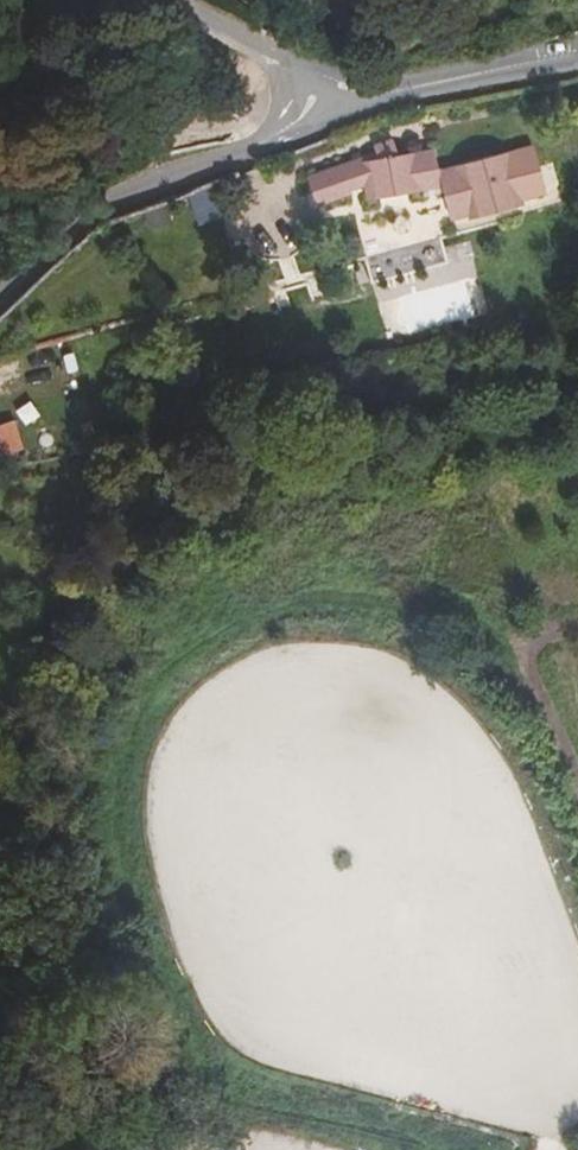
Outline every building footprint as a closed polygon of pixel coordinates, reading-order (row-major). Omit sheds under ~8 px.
[(448,212),(464,207),(466,211),(519,195),(517,190),(541,182),(527,136),(502,144),(502,143),(450,160),(436,165),(431,145),(382,156),(380,147),(303,175),(313,204),(349,192),(348,188),(359,184),(363,198),(417,187),(416,183),(437,178),(448,212)] [(425,271),(445,264),(436,238),(416,245),(425,271)]
